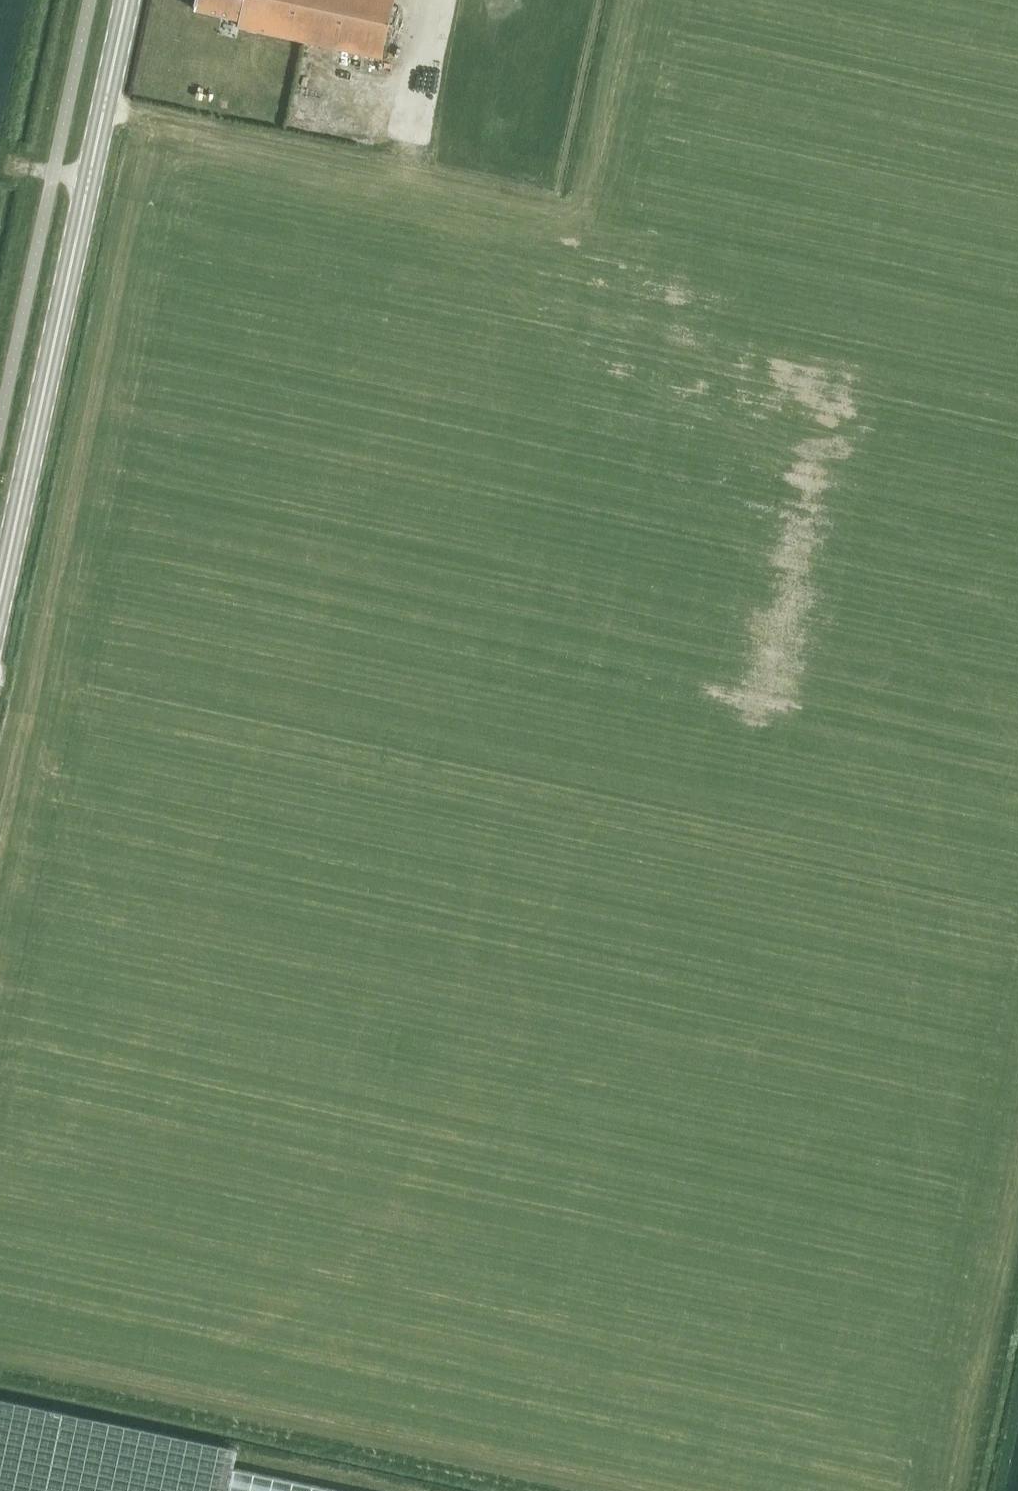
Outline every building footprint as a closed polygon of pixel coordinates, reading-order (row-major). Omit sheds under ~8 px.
[(239,27),(383,58),(384,54),(396,0),(198,0),(195,10),(241,20),(239,27)] [(235,1468),(238,1449),(0,1399),(0,1490),(343,1490),(235,1468)]
